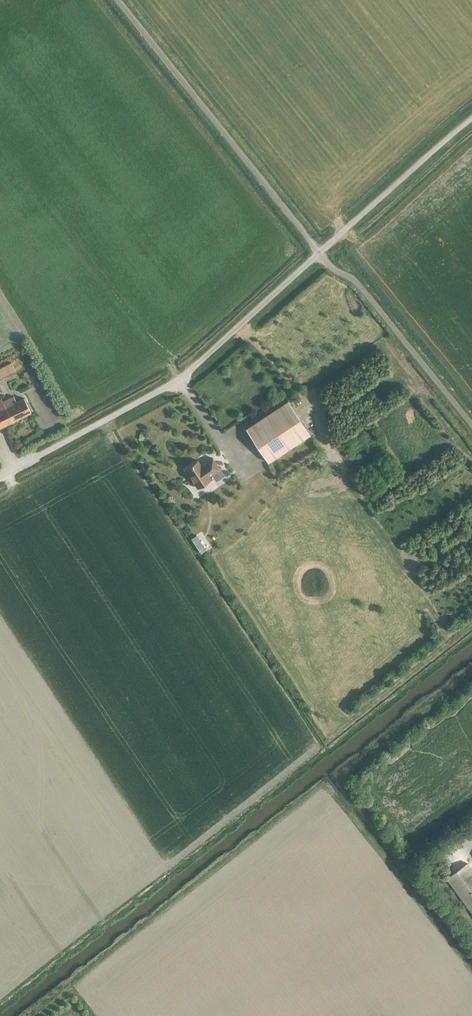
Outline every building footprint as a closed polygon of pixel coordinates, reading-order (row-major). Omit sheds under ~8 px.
[(17,371),(13,363),(0,369),(0,380),(17,371)] [(1,400),(0,400),(0,427),(32,412),(25,399),(17,403),(14,397),(2,403),(1,400)] [(310,434),(287,400),(245,428),(268,462),(310,434)] [(209,476),(220,469),(212,458),(201,465),(198,460),(185,469),(197,488),(210,479),(209,476)] [(471,910),(471,869),(468,863),(448,877),(471,910)]
